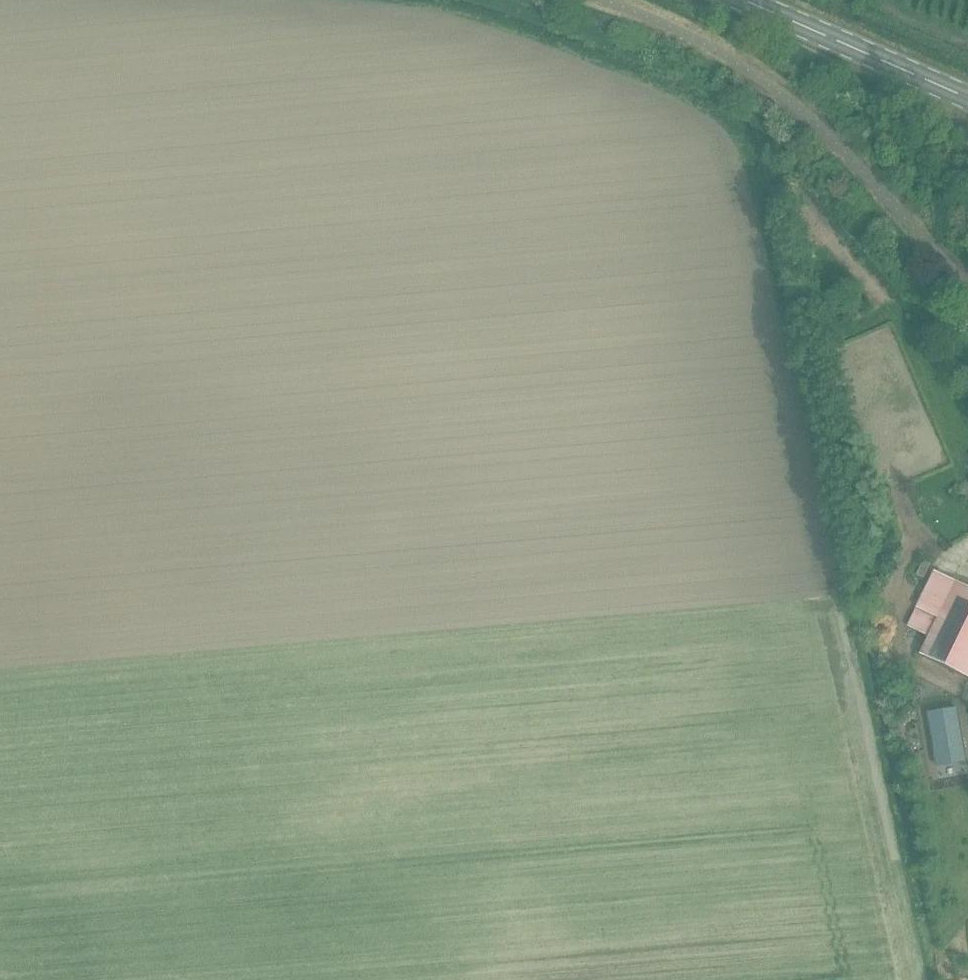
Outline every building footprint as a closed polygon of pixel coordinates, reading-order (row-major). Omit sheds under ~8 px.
[(936,575),(918,611),(939,621),(921,657),(967,680),(967,590),(936,575)] [(928,714),(936,762),(965,757),(957,709),(928,714)]
